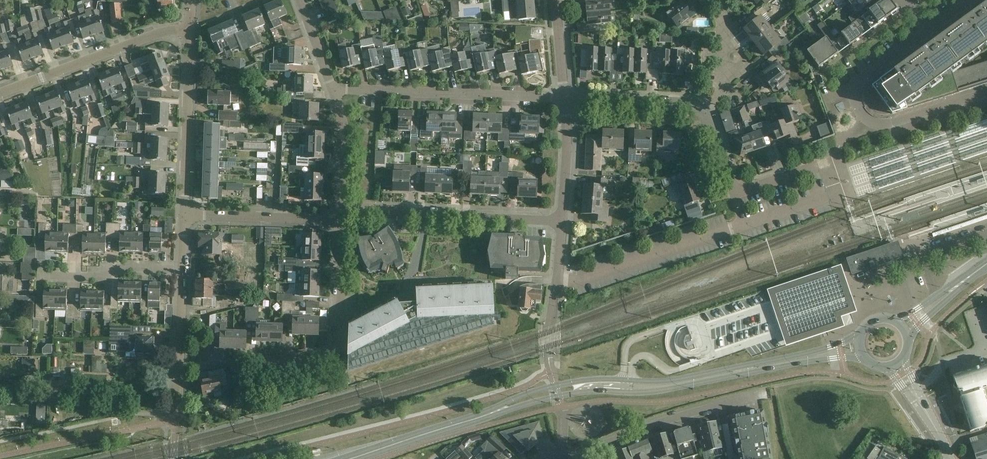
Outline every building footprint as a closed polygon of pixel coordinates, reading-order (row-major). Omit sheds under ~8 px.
[(151,5),(157,5),(157,9),(167,9),(167,8),(173,8),(173,0),(151,0),(151,5)] [(340,15),(334,0),(318,0),(328,23),(341,17),(340,15)] [(505,10),(510,10),(511,22),(519,21),(519,20),(535,18),(533,0),(504,0),(505,10)] [(586,12),(609,11),(608,0),(585,0),(586,12)] [(681,0),(665,12),(677,28),(696,13),(688,2),(684,4),(681,0)] [(850,2),(846,5),(853,14),(848,18),(852,23),(856,20),(858,19),(868,12),(864,7),(874,0),(854,0),(850,2)] [(886,18),(896,11),(889,0),(884,0),(877,5),(886,18)] [(286,15),(280,1),(265,8),(274,28),(281,25),(278,18),(286,15)] [(984,4),(983,3),(981,5),(982,6),(960,22),(959,21),(957,22),(958,23),(946,32),(945,31),(943,32),(944,33),(922,50),(921,49),(919,50),(920,51),(908,59),(907,58),(906,60),(906,61),(872,86),(891,112),(895,109),(897,111),(897,112),(946,97),(940,77),(955,67),(986,43),(986,2),(984,4)] [(122,22),(120,3),(110,4),(111,23),(122,22)] [(817,4),(812,8),(816,13),(821,10),(817,4)] [(749,26),(744,30),(753,42),(770,30),(760,18),(766,13),(766,12),(769,9),(766,5),(762,7),(749,17),(745,21),(749,26)] [(871,29),(886,18),(877,5),(868,12),(858,19),(856,20),(859,24),(864,20),(871,29)] [(40,6),(35,7),(36,11),(38,21),(44,19),(41,10),(40,6)] [(28,16),(21,18),(21,23),(22,27),(21,27),(24,34),(28,44),(33,58),(44,54),(36,33),(32,35),(28,25),(30,23),(38,21),(36,11),(35,7),(26,9),(28,16)] [(50,8),(44,10),(47,17),(50,25),(55,23),(52,15),(50,9),(50,8)] [(91,12),(90,8),(85,10),(86,14),(94,36),(104,32),(96,11),(91,12)] [(244,34),(247,43),(250,48),(261,44),(257,34),(253,36),(250,30),(264,25),(258,10),(243,17),(249,31),(244,34)] [(397,11),(386,11),(383,12),(386,20),(401,20),(397,11)] [(609,11),(586,12),(587,31),(592,30),(611,29),(610,23),(614,23),(614,14),(610,14),(609,11)] [(57,13),(52,15),(55,23),(60,21),(57,13)] [(94,36),(86,14),(75,18),(83,39),(94,36)] [(807,19),(804,14),(798,18),(802,23),(807,19)] [(14,30),(12,20),(5,21),(7,32),(14,30)] [(861,26),(859,24),(856,20),(852,23),(833,37),(836,40),(842,36),(849,45),(861,36),(857,29),(861,26)] [(247,43),(244,34),(242,30),(238,32),(233,21),(220,26),(226,38),(229,45),(229,46),(231,50),(247,43)] [(58,32),(64,47),(74,43),(66,22),(61,24),(63,30),(58,32)] [(4,23),(0,24),(0,34),(5,45),(10,42),(6,32),(4,23)] [(229,45),(226,38),(220,26),(208,32),(213,43),(218,55),(224,52),(222,48),(229,46),(229,45)] [(531,27),(516,26),(515,36),(531,36),(531,27)] [(64,47),(58,32),(53,34),(50,28),(45,30),(53,51),(64,47)] [(826,37),(816,44),(828,60),(838,53),(831,44),(836,40),(833,37),(827,29),(822,32),(826,37)] [(770,30),(753,42),(763,55),(768,51),(772,56),(774,55),(790,43),(785,37),(779,42),(770,30)] [(364,64),(365,69),(386,65),(383,47),(382,41),(382,36),(373,36),(373,43),(373,45),(361,48),(364,64)] [(33,58),(28,44),(22,46),(20,39),(15,41),(23,62),(24,62),(33,58)] [(521,69),(520,70),(521,75),(543,70),(539,53),(542,53),(541,39),(529,40),(531,56),(519,59),(518,59),(521,69)] [(386,65),(387,70),(408,66),(409,66),(406,54),(407,54),(403,41),(395,42),(395,45),(383,47),(386,65)] [(409,66),(408,66),(410,71),(431,66),(427,48),(426,42),(417,43),(419,52),(407,54),(406,54),(409,66)] [(345,44),(338,45),(340,52),(343,68),(364,64),(361,48),(360,44),(351,46),(352,49),(346,51),(345,44)] [(496,58),(494,49),(487,51),(485,44),(471,48),(476,67),(476,68),(477,74),(498,68),(496,58)] [(828,60),(816,44),(807,51),(803,46),(800,49),(800,53),(807,62),(812,58),(818,68),(828,60)] [(3,70),(13,66),(5,45),(0,47),(3,53),(0,54),(0,63),(3,70)] [(451,56),(450,47),(441,49),(440,45),(427,48),(431,66),(432,72),(453,68),(453,67),(451,56)] [(580,66),(580,70),(586,71),(598,71),(599,47),(587,46),(587,50),(581,50),(580,60),(580,66)] [(599,47),(598,71),(610,72),(616,72),(616,61),(613,61),(610,61),(611,47),(599,47)] [(671,50),(670,74),(682,74),(688,75),(689,70),(689,64),(689,60),(690,59),(691,58),(691,57),(690,56),(690,55),(682,47),(681,48),(671,47),(671,50)] [(302,49),(282,48),(281,58),(280,58),(280,64),(270,64),(270,71),(285,71),(285,64),(301,65),(302,49)] [(455,73),(476,68),(476,67),(471,48),(462,50),(463,53),(451,56),(453,67),(453,68),(455,73)] [(616,61),(616,72),(622,72),(634,72),(635,48),(623,48),(623,55),(617,55),(617,61),(616,61)] [(635,48),(634,72),(646,73),(652,73),(653,63),(646,62),(647,49),(635,48)] [(509,55),(496,58),(498,68),(499,75),(520,70),(521,69),(518,59),(519,59),(516,49),(508,51),(509,55)] [(653,63),(652,73),(658,73),(670,74),(671,50),(659,49),(659,61),(657,60),(655,61),(655,63),(653,63)] [(145,72),(165,64),(161,52),(147,57),(149,62),(142,65),(145,71),(145,72)] [(241,58),(234,58),(234,61),(223,60),(222,68),(240,69),(241,58)] [(758,77),(753,80),(760,89),(765,86),(767,84),(772,89),(775,86),(778,90),(791,80),(786,74),(786,73),(776,60),(770,66),(767,68),(757,76),(758,77)] [(985,62),(984,61),(980,64),(974,66),(973,64),(969,67),(962,69),(961,68),(958,71),(955,67),(940,77),(946,97),(959,93),(958,90),(986,81),(986,61),(985,62)] [(259,71),(256,63),(240,69),(243,75),(255,70),(256,72),(259,71)] [(137,75),(132,64),(125,67),(129,78),(137,75)] [(170,76),(165,64),(145,72),(145,71),(137,75),(139,82),(155,76),(159,88),(169,84),(166,77),(170,76)] [(119,68),(108,72),(114,86),(119,84),(121,91),(127,89),(119,68)] [(117,94),(114,86),(108,72),(97,76),(105,97),(111,95),(114,104),(120,102),(117,94)] [(294,86),(284,85),(284,88),(278,88),(278,96),(284,96),(284,98),(293,98),(297,98),(297,95),(302,96),(303,93),(312,94),(313,77),(297,77),(297,78),(295,78),(294,86)] [(78,84),(83,98),(86,104),(96,100),(88,80),(78,84)] [(78,100),(83,98),(78,84),(67,88),(75,108),(80,106),(78,100)] [(151,87),(132,86),(136,97),(150,97),(151,87)] [(47,95),(53,110),(58,108),(61,114),(66,112),(58,91),(47,95)] [(231,92),(209,91),(208,105),(231,105),(231,102),(238,102),(239,96),(231,96),(231,92)] [(53,110),(47,95),(37,99),(44,120),(50,118),(47,112),(53,110)] [(293,98),(292,112),(301,112),(301,120),(318,121),(318,105),(306,104),(306,99),(297,98),(293,98)] [(136,114),(153,114),(168,115),(169,104),(146,103),(136,102),(136,114)] [(17,107),(23,121),(28,119),(31,125),(36,123),(28,103),(17,107)] [(108,131),(110,129),(111,128),(102,103),(94,106),(98,118),(104,117),(108,131)] [(121,113),(119,105),(112,107),(114,115),(121,113)] [(783,116),(791,138),(797,136),(792,123),(799,120),(793,105),(780,110),(783,116)] [(23,121),(17,107),(7,111),(15,131),(20,129),(18,123),(23,121)] [(744,107),(738,108),(743,123),(749,121),(744,107)] [(738,108),(732,110),(737,125),(743,123),(738,108)] [(230,121),(237,121),(238,111),(219,110),(219,121),(230,121)] [(730,111),(720,114),(726,133),(736,129),(730,111)] [(412,112),(399,112),(398,131),(411,131),(410,135),(418,135),(419,120),(418,120),(418,117),(412,117),(412,112)] [(433,132),(441,132),(442,113),(428,113),(428,121),(421,121),(420,138),(433,138),(433,132)] [(456,114),(442,113),(441,132),(449,133),(449,139),(462,140),(463,122),(456,122),(456,114)] [(168,126),(168,115),(153,114),(152,120),(145,120),(145,125),(168,126)] [(476,133),(487,133),(488,115),(474,115),(474,128),(465,127),(464,140),(475,140),(476,133)] [(488,115),(487,133),(499,134),(498,141),(504,142),(504,148),(510,148),(510,141),(510,129),(501,129),(502,116),(488,115)] [(61,116),(56,118),(59,125),(64,123),(61,116)] [(783,116),(764,123),(767,132),(768,135),(774,133),(776,140),(783,137),(784,140),(791,138),(783,116)] [(74,120),(73,117),(64,119),(66,122),(65,134),(73,135),(74,120)] [(510,141),(524,141),(524,134),(538,134),(545,134),(545,123),(539,123),(539,117),(521,117),(521,118),(510,118),(510,129),(510,141)] [(754,134),(747,136),(752,151),(753,151),(755,153),(759,151),(759,149),(765,147),(761,135),(767,132),(764,123),(764,122),(752,126),(754,134)] [(821,139),(834,135),(829,122),(817,127),(821,139)] [(283,123),(283,125),(283,132),(303,133),(303,124),(283,123)] [(205,124),(204,137),(219,137),(224,137),(224,130),(220,130),(220,129),(220,124),(205,124)] [(108,131),(106,135),(105,137),(98,145),(98,146),(105,146),(106,136),(115,137),(115,129),(110,129),(108,131)] [(52,144),(50,130),(43,131),(46,145),(52,144)] [(587,136),(585,170),(600,171),(601,156),(596,156),(596,148),(602,148),(622,149),(623,131),(603,130),(603,137),(587,136)] [(740,155),(752,151),(747,136),(740,138),(737,130),(728,133),(732,144),(736,143),(740,155)] [(307,132),(307,145),(324,146),(325,133),(307,132)] [(651,132),(635,132),(635,140),(629,140),(628,161),(640,161),(640,151),(650,151),(651,132)] [(679,134),(663,133),(663,140),(656,140),(656,155),(670,156),(670,149),(678,150),(679,134)] [(87,135),(86,144),(98,145),(105,137),(87,135)] [(40,148),(35,136),(30,137),(35,149),(40,148)] [(152,143),(151,149),(167,149),(167,138),(145,137),(144,143),(152,143)] [(204,137),(204,149),(219,150),(219,149),(227,149),(227,137),(219,137),(204,137)] [(21,140),(14,143),(17,150),(17,152),(25,149),(21,140)] [(237,147),(237,150),(268,152),(276,152),(276,142),(271,142),(271,144),(268,144),(244,143),(244,147),(237,147)] [(298,156),(297,166),(302,166),(309,167),(309,158),(324,159),(324,146),(307,145),(301,145),(300,153),(300,157),(298,156)] [(167,149),(151,149),(144,148),(144,160),(166,161),(167,149)] [(204,149),(204,161),(218,162),(219,156),(219,150),(204,149)] [(384,164),(385,152),(375,151),(375,164),(384,164)] [(314,159),(314,172),(325,173),(325,159),(314,159)] [(204,161),(203,174),(218,174),(218,168),(229,168),(229,166),(236,166),(236,163),(227,162),(218,162),(204,161)] [(472,161),(463,161),(463,175),(472,175),(472,161)] [(499,172),(486,171),(485,195),(499,196),(500,176),(508,176),(508,162),(500,162),(499,172)] [(417,166),(404,166),(404,173),(394,172),(393,192),(409,192),(409,180),(416,180),(417,166)] [(439,194),(440,170),(421,169),(420,185),(426,185),(426,193),(439,194)] [(9,170),(0,170),(0,181),(15,181),(9,170)] [(453,170),(440,170),(439,194),(452,194),(452,186),(458,186),(459,170),(453,170)] [(143,175),(143,177),(150,177),(150,183),(165,184),(166,172),(143,171),(143,175)] [(485,195),(486,171),(479,171),(479,178),(472,178),(471,195),(485,195)] [(522,173),(512,173),(511,189),(511,193),(518,194),(518,197),(536,198),(536,182),(522,181),(522,173)] [(218,186),(218,174),(203,174),(203,186),(218,187),(218,186)] [(305,187),(323,188),(323,175),(304,174),(304,179),(300,179),(300,187),(305,187)] [(382,177),(382,187),(391,187),(392,177),(382,177)] [(583,199),(601,201),(602,193),(609,194),(610,181),(591,179),(591,186),(584,185),(583,199)] [(687,186),(685,179),(671,184),(674,190),(677,189),(679,195),(683,194),(686,205),(699,201),(693,183),(687,186)] [(150,183),(150,189),(142,189),(142,194),(165,195),(165,184),(150,183)] [(218,187),(203,186),(202,199),(217,199),(222,199),(223,187),(218,186),(218,187)] [(322,201),(323,188),(305,187),(305,200),(322,201)] [(601,209),(601,201),(583,199),(582,213),(588,214),(588,221),(607,222),(608,209),(601,209)] [(173,220),(165,219),(165,233),(172,233),(173,220)] [(113,238),(113,224),(106,223),(106,234),(95,234),(94,253),(106,254),(106,237),(113,238)] [(667,229),(665,223),(653,228),(655,233),(667,229)] [(45,252),(57,252),(57,233),(46,232),(46,224),(39,224),(38,238),(45,238),(45,252)] [(121,224),(113,224),(113,238),(120,238),(120,252),(131,252),(132,232),(120,232),(121,224)] [(69,239),(76,239),(76,225),(63,225),(63,233),(57,233),(57,252),(68,253),(69,239)] [(94,253),(95,234),(83,233),(83,225),(76,225),(76,239),(83,239),(82,253),(94,253)] [(150,233),(151,225),(143,225),(143,233),(132,232),(131,252),(143,253),(143,239),(150,239),(150,233)] [(394,234),(389,227),(375,237),(376,238),(371,241),(369,237),(358,239),(358,248),(360,257),(363,266),(369,273),(368,271),(382,264),(383,263),(384,265),(382,272),(387,274),(389,267),(394,265),(395,266),(396,266),(395,265),(403,262),(403,265),(404,265),(402,254),(399,244),(394,234)] [(304,248),(321,248),(321,235),(316,235),(316,230),(304,229),(304,235),(304,248)] [(150,233),(150,239),(150,253),(162,253),(162,233),(150,233)] [(199,233),(199,247),(205,247),(205,254),(221,255),(221,243),(218,243),(219,234),(199,233)] [(524,235),(515,235),(514,237),(493,236),(491,243),(492,243),(491,252),(488,252),(488,253),(491,253),(491,262),(490,262),(491,269),(505,269),(505,272),(505,279),(518,279),(518,272),(539,273),(541,266),(541,257),(544,257),(544,256),(541,256),(541,247),(542,247),(541,240),(524,240),(524,235)] [(24,247),(23,262),(36,263),(36,248),(24,247)] [(893,258),(889,247),(866,254),(847,261),(851,273),(870,266),(871,270),(876,269),(874,265),(893,258)] [(274,259),(274,264),(279,264),(286,265),(314,266),(315,261),(321,261),(321,248),(304,248),(301,248),(301,254),(298,254),(298,258),(279,258),(279,259),(274,259)] [(36,263),(23,262),(21,262),(21,273),(22,273),(22,280),(35,280),(36,263)] [(302,283),(302,284),(320,284),(320,271),(314,271),(314,266),(286,265),(286,271),(296,271),(295,283),(302,283)] [(350,312),(349,327),(348,357),(348,370),(494,323),(493,290),(498,290),(508,286),(512,283),(518,279),(505,279),(505,272),(416,277),(407,281),(396,266),(395,266),(394,265),(389,267),(387,274),(388,274),(395,288),(350,312)] [(646,331),(647,333),(648,336),(668,329),(667,330),(667,331),(666,332),(666,333),(666,335),(665,337),(665,339),(665,341),(665,343),(665,345),(665,347),(666,349),(667,351),(667,353),(668,355),(669,356),(670,358),(672,360),(673,361),(674,362),(676,364),(678,365),(680,366),(687,364),(691,363),(695,361),(694,359),(698,358),(698,360),(699,360),(700,360),(700,362),(701,365),(746,350),(752,357),(786,346),(820,334),(825,333),(840,328),(844,326),(854,323),(851,314),(856,312),(851,295),(841,266),(767,290),(739,300),(664,325),(646,331)] [(193,282),(193,300),(194,300),(193,307),(200,307),(200,308),(209,308),(210,282),(209,282),(209,281),(204,281),(204,282),(199,282),(199,281),(195,281),(195,282),(193,282)] [(110,310),(117,310),(118,302),(129,302),(130,282),(118,282),(117,296),(110,296),(110,306),(110,310)] [(147,311),(148,303),(147,302),(148,297),(141,297),(141,283),(130,282),(129,302),(140,302),(140,310),(147,311)] [(148,303),(147,309),(159,309),(159,311),(165,311),(165,314),(171,315),(172,305),(166,305),(167,297),(160,297),(160,283),(148,283),(148,297),(147,302),(148,303)] [(295,294),(295,296),(303,297),(320,297),(320,284),(302,284),(302,283),(295,283),(295,289),(295,294)] [(229,285),(229,296),(250,297),(251,286),(239,285),(229,285)] [(542,285),(533,285),(527,285),(524,285),(521,287),(518,289),(515,291),(512,294),(509,295),(508,296),(509,296),(512,305),(519,306),(519,308),(521,308),(522,311),(526,312),(528,309),(530,309),(530,308),(535,308),(536,301),(540,301),(542,285)] [(43,310),(54,310),(55,290),(43,290),(43,304),(36,304),(35,318),(43,318),(43,310)] [(54,310),(54,317),(66,318),(66,319),(65,323),(72,323),(72,319),(73,319),(73,305),(66,305),(67,291),(55,290),(54,310)] [(80,311),(92,311),(92,292),(80,291),(80,305),(73,305),(73,319),(80,319),(80,311)] [(92,292),(92,311),(103,311),(103,320),(110,320),(110,310),(110,306),(103,306),(104,292),(92,292)] [(288,325),(289,301),(286,301),(283,301),(282,318),(275,318),(275,325),(270,324),(269,342),(282,343),(283,325),(288,325)] [(295,301),(289,301),(288,314),(291,314),(291,318),(293,318),(293,334),(306,335),(306,317),(300,317),(300,311),(295,311),(295,301)] [(223,323),(215,323),(215,315),(209,317),(209,320),(209,329),(215,329),(215,344),(220,344),(220,349),(233,349),(234,332),(233,332),(226,331),(226,326),(223,323)] [(306,317),(306,335),(318,335),(319,318),(306,317)] [(257,337),(256,342),(269,342),(270,324),(270,320),(259,320),(257,320),(257,324),(257,337)] [(153,345),(153,337),(130,337),(130,327),(109,326),(108,352),(126,353),(126,358),(136,358),(136,353),(153,354),(153,352),(154,350),(154,346),(153,345)] [(247,332),(234,332),(233,349),(246,350),(247,332)] [(91,372),(91,373),(102,373),(102,364),(102,358),(91,358),(91,365),(91,372)] [(953,376),(956,388),(956,389),(957,392),(957,393),(958,393),(959,393),(961,397),(959,397),(961,403),(970,431),(986,426),(986,427),(986,426),(986,413),(979,387),(986,384),(986,365),(981,367),(971,370),(953,376)] [(227,384),(224,370),(209,373),(210,379),(200,381),(203,396),(208,395),(207,393),(221,391),(220,385),(227,384)] [(66,390),(66,381),(52,381),(52,394),(59,394),(59,390),(66,390)] [(731,416),(735,437),(734,437),(736,447),(736,446),(739,458),(772,458),(767,433),(768,433),(767,423),(766,423),(763,410),(731,416)] [(542,436),(538,422),(500,433),(522,454),(526,449),(528,451),(534,445),(530,442),(531,441),(531,440),(531,439),(542,436)] [(705,451),(721,447),(714,422),(699,426),(705,451)] [(673,433),(679,453),(681,458),(693,458),(692,456),(698,454),(694,442),(697,440),(695,434),(692,435),(690,428),(686,429),(685,428),(678,430),(677,432),(673,433)] [(656,437),(654,438),(660,458),(673,454),(672,453),(677,452),(675,445),(670,446),(666,434),(664,435),(662,433),(657,435),(656,437)] [(978,436),(980,441),(972,443),(977,458),(986,458),(986,433),(978,436)] [(480,439),(479,434),(467,437),(462,443),(463,444),(462,445),(464,448),(470,441),(480,439)] [(475,458),(476,458),(505,458),(506,458),(501,454),(507,448),(493,436),(491,438),(482,447),(484,450),(475,458)] [(629,449),(615,454),(617,458),(647,458),(645,454),(651,452),(646,438),(627,445),(629,449)] [(868,443),(862,452),(864,453),(862,456),(860,458),(873,458),(879,450),(870,444),(868,443)] [(446,458),(455,458),(461,454),(465,458),(470,458),(473,457),(464,448),(462,445),(457,450),(446,458)] [(884,448),(878,458),(880,458),(906,458),(884,448)]
